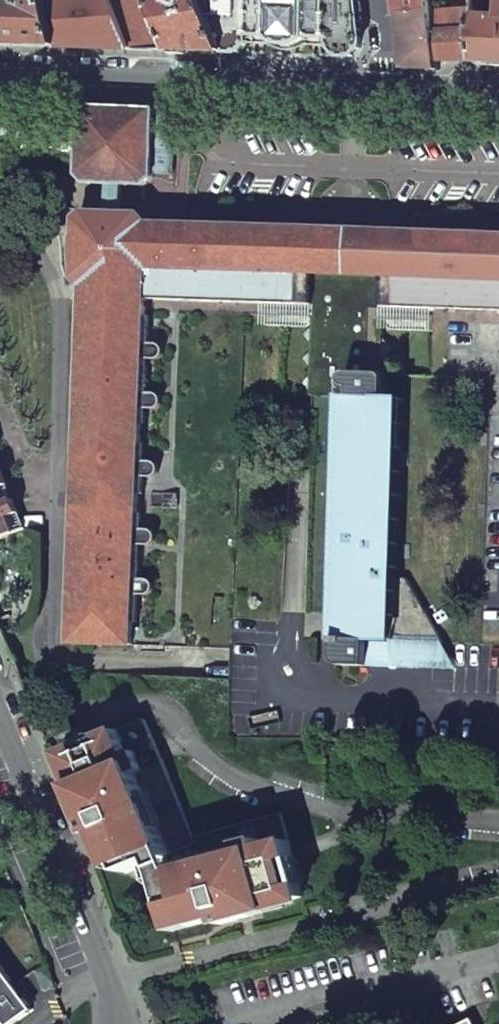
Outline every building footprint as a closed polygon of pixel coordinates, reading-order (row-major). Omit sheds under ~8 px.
[(60,47),(50,4),(49,0),(40,0),(19,7),(0,5),(0,45),(60,47)] [(110,0),(66,0),(50,4),(60,47),(86,48),(131,50),(110,0)] [(131,50),(174,52),(154,0),(110,0),(131,50)] [(174,52),(217,53),(226,54),(207,0),(154,0),(174,52)] [(226,54),(250,55),(258,48),(265,48),(274,47),(284,54),(315,55),(322,51),(339,52),(343,58),(361,59),(372,47),(368,0),(207,0),(226,54)] [(398,17),(434,15),(432,0),(397,0),(398,17)] [(434,15),(398,17),(405,70),(439,71),(438,62),(448,62),(478,62),(474,19),(473,10),(434,15)] [(474,19),(478,62),(478,64),(498,65),(498,19),(474,19)] [(87,183),(146,185),(153,177),(153,174),(154,175),(154,171),(156,129),(156,121),(157,111),(83,107),(80,175),(87,183)] [(169,122),(156,121),(156,129),(154,171),(165,171),(174,164),(173,153),(170,150),(171,140),(174,137),(175,129),(169,122)] [(76,279),(80,284),(85,284),(125,287),(125,286),(148,288),(147,298),(147,299),(312,305),(313,274),(383,277),(381,329),(382,329),(383,307),(498,312),(498,236),(351,230),(151,223),(143,214),(86,212),(78,219),(76,279)] [(380,375),(382,329),(381,329),(383,277),(313,274),(312,305),(313,305),(310,396),(314,396),(305,613),(336,615),(344,397),(353,397),(353,389),(352,389),(351,389),(349,388),(347,386),(346,385),(346,383),(346,380),(346,378),(347,377),(348,376),(349,375),(350,374),(351,374),(353,374),(380,375)] [(139,461),(142,408),(142,393),(144,359),(144,343),(146,299),(147,299),(147,298),(148,288),(125,286),(125,287),(85,284),(80,284),(84,286),(69,643),(132,645),(133,594),(134,579),(136,545),(137,529),(139,477),(139,461)] [(158,344),(144,343),(144,359),(157,359),(160,359),(162,358),(164,355),(165,352),(164,348),(162,345),(158,344)] [(392,578),(399,399),(386,398),(387,377),(383,375),(380,375),(353,374),(351,374),(350,374),(349,375),(348,376),(347,377),(346,378),(346,380),(346,383),(346,385),(347,386),(349,388),(351,389),(352,389),(353,389),(353,397),(344,397),(336,615),(335,640),(336,640),(336,660),(336,661),(339,664),(344,666),(368,667),(368,642),(444,644),(407,579),(392,578)] [(157,393),(142,393),(142,408),(155,409),(158,408),(162,405),(162,401),(162,398),(162,397),(158,394),(157,393)] [(154,462),(139,461),(139,477),(151,477),(157,476),(159,472),(160,468),(158,464),(154,462)] [(3,504),(12,500),(7,485),(1,471),(0,472),(0,505),(3,504)] [(178,508),(178,494),(151,493),(151,507),(178,508)] [(15,533),(24,529),(18,514),(12,500),(3,504),(0,505),(0,539),(15,533)] [(150,530),(137,529),(136,545),(148,545),(151,545),(155,543),(157,540),(157,535),(155,533),(150,530)] [(148,579),(134,579),(133,594),(146,595),(151,594),(154,590),(155,586),(153,582),(148,579)] [(459,670),(444,644),(368,642),(368,667),(459,670)] [(137,775),(170,855),(196,844),(194,838),(146,720),(119,731),(130,756),(137,753),(145,771),(137,775)] [(89,826),(93,836),(99,834),(114,870),(125,874),(138,868),(170,855),(137,775),(145,771),(137,753),(130,756),(119,731),(65,753),(85,802),(80,804),(89,826)] [(282,815),(194,838),(196,844),(170,855),(138,868),(142,880),(244,854),(242,846),(262,841),(264,849),(290,842),(282,815)] [(244,854),(142,880),(155,891),(161,899),(166,904),(167,906),(168,905),(175,932),(220,920),(221,926),(255,917),(253,912),(304,898),(290,842),(264,849),(262,841),(242,846),(244,854)] [(3,1021),(5,1023),(18,1023),(34,1013),(0,966),(0,1023),(3,1021)] [(37,974),(45,994),(57,989),(49,970),(37,974)]
